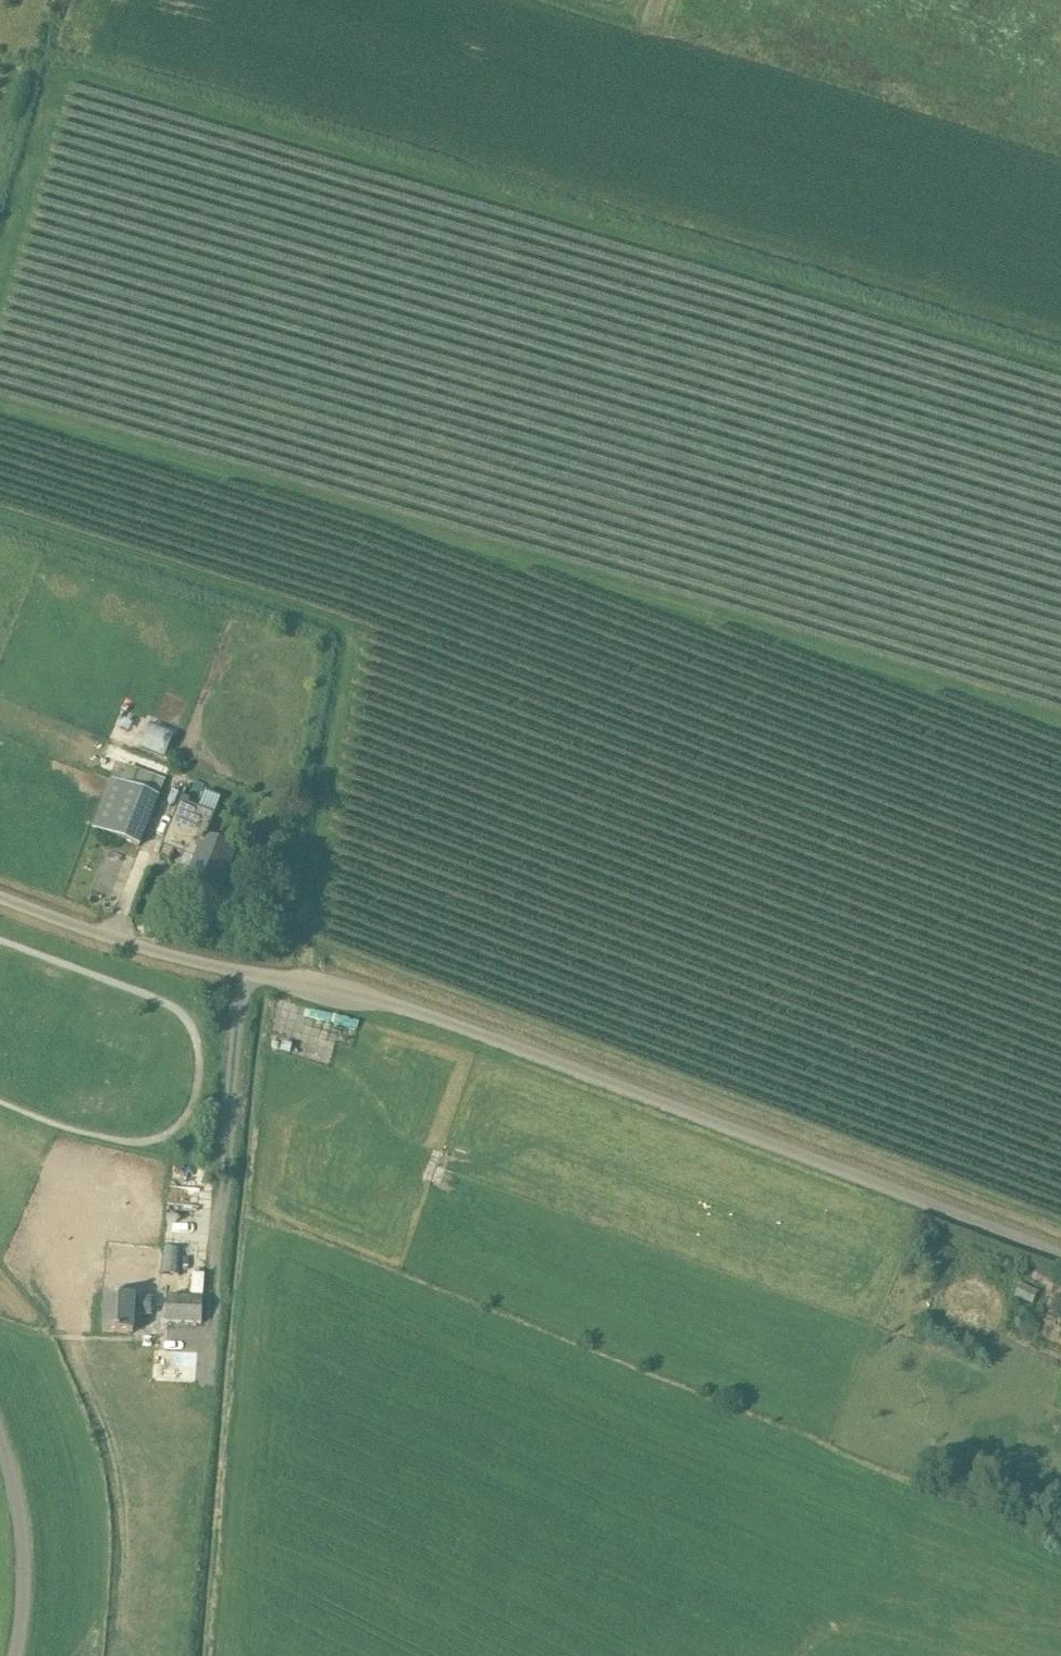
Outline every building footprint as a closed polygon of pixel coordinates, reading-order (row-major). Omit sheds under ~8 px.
[(151,724),(141,748),(164,757),(173,733),(151,724)] [(167,781),(128,765),(122,782),(111,778),(92,828),(140,847),(167,781)] [(214,814),(188,804),(190,800),(181,796),(158,855),(169,860),(173,849),(185,854),(175,880),(217,896),(235,853),(203,840),(214,814)] [(256,826),(250,840),(261,845),(267,831),(256,826)] [(932,1242),(920,1254),(929,1264),(942,1252),(932,1242)] [(181,1275),(183,1249),(165,1247),(162,1273),(181,1275)] [(203,1297),(167,1295),(166,1323),(202,1324),(203,1297)] [(152,1298),(104,1296),(103,1332),(133,1334),(133,1315),(151,1316),(152,1298)]
